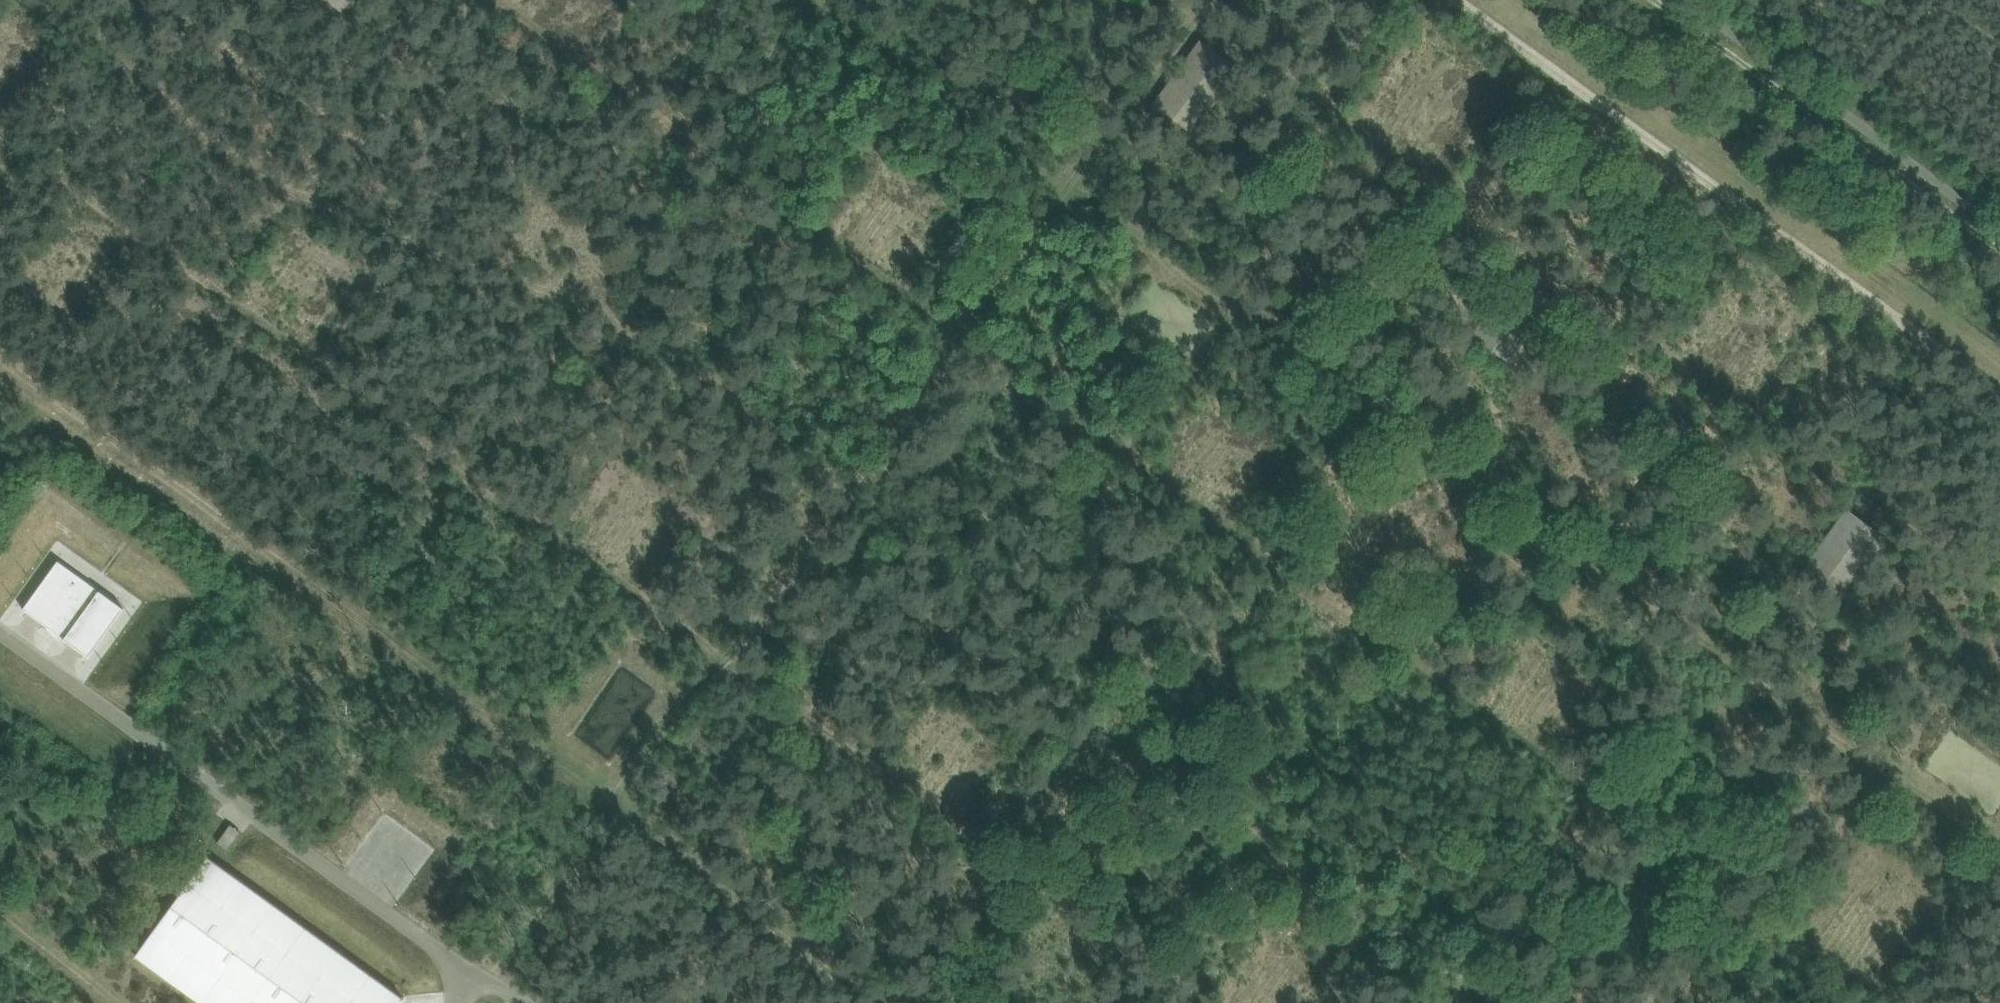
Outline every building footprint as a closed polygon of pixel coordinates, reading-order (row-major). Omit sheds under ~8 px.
[(343,10),(351,0),(329,0),(343,10)] [(1239,68),(1199,38),(1151,104),(1191,133),(1239,68)] [(1886,537),(1845,508),(1799,571),(1840,603),(1886,537)] [(124,606),(58,558),(23,606),(48,625),(48,626),(54,633),(56,634),(64,637),(89,654),(124,606)] [(218,842),(227,849),(240,831),(231,824),(218,842)] [(404,998),(208,856),(136,955),(201,1002),(400,1002),(404,998)]
